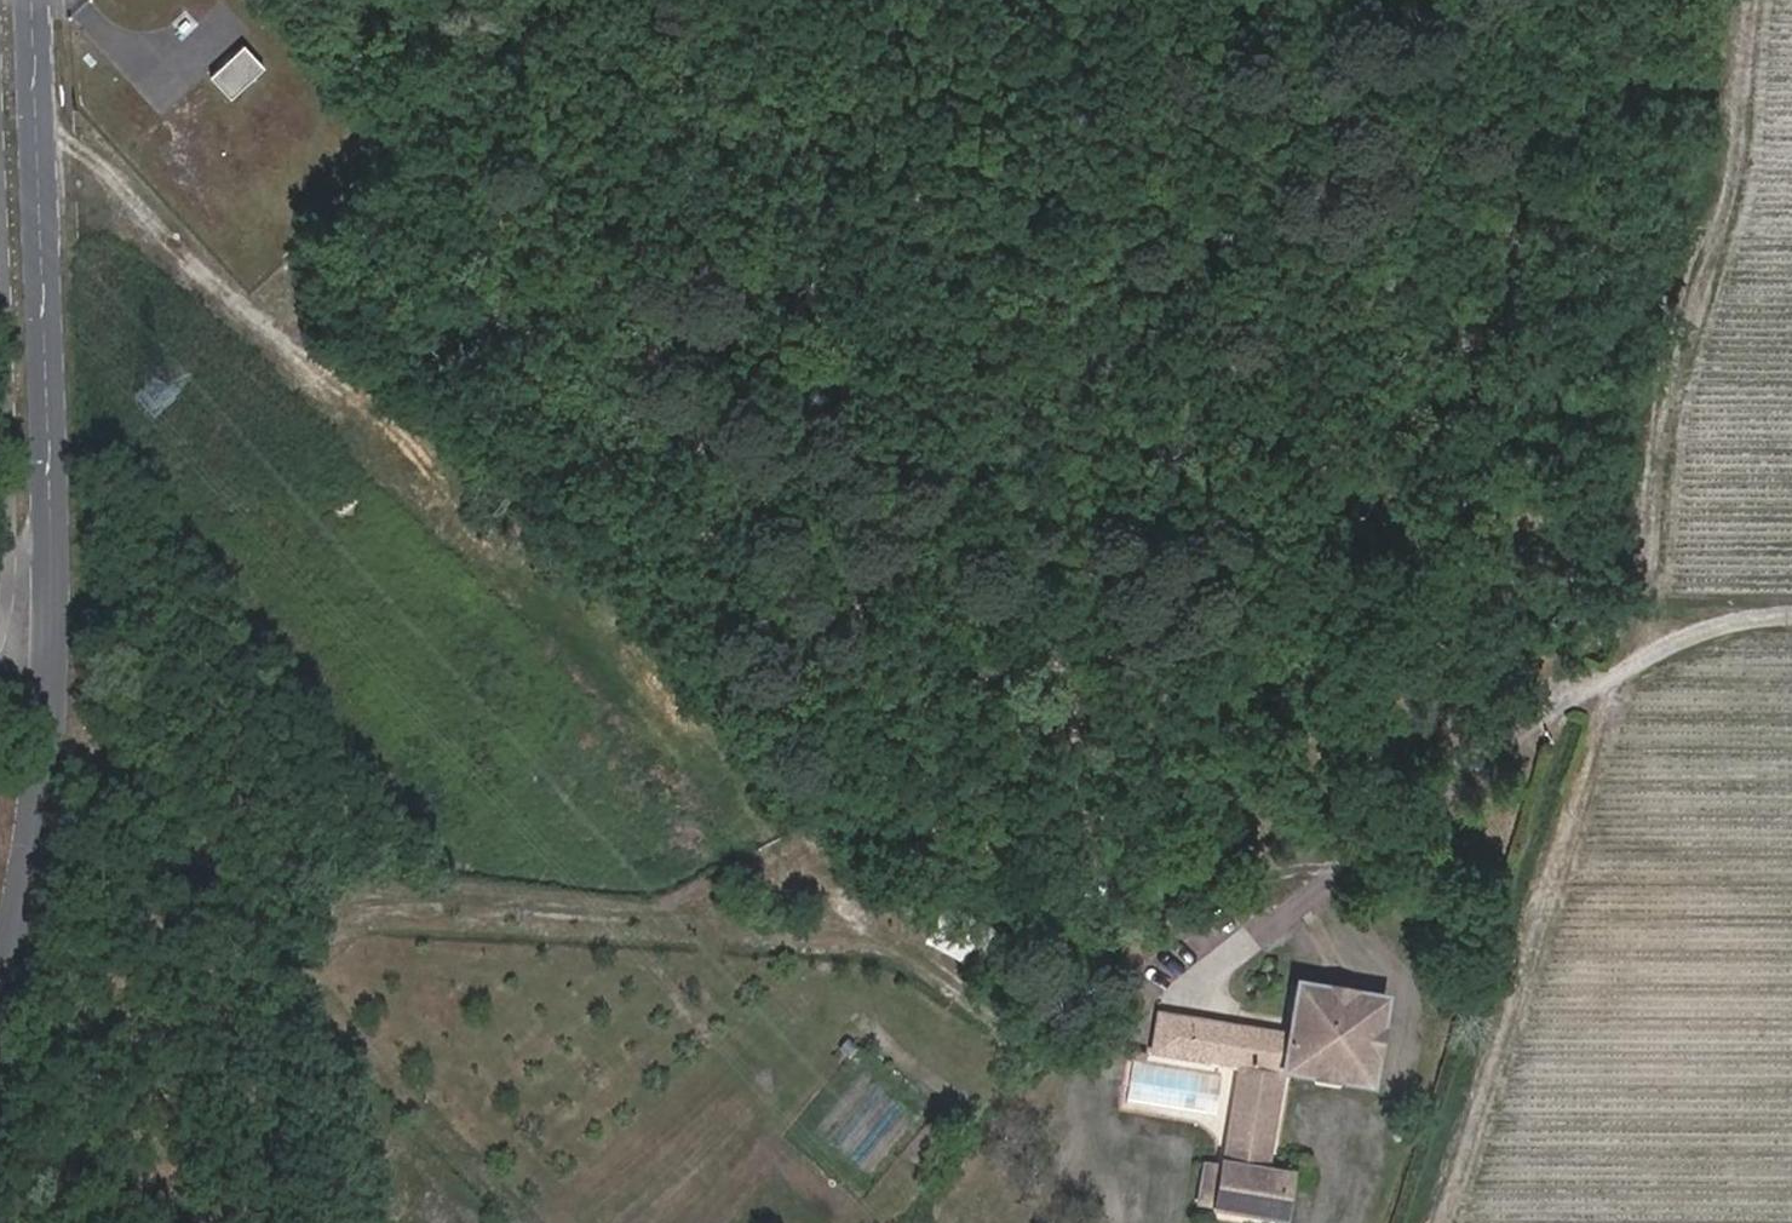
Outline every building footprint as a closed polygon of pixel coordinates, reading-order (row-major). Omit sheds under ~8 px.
[(267,69),(246,47),(214,76),(234,98),(267,69)] [(1279,1053),(1166,1040),(1161,1076),(1230,1084),(1272,1089),(1273,1083),(1350,1093),(1358,1016),(1284,1007),(1279,1053)] [(1161,1076),(1166,1040),(1148,1038),(1144,1073),(1161,1076)] [(1230,1084),(1221,1162),(1263,1167),(1272,1089),(1230,1084)] [(1221,1162),(1217,1190),(1213,1222),(1278,1222),(1282,1191),(1246,1187),(1247,1176),(1262,1177),(1263,1167),(1221,1162)] [(1217,1190),(1199,1188),(1195,1222),(1213,1222),(1217,1190)]
